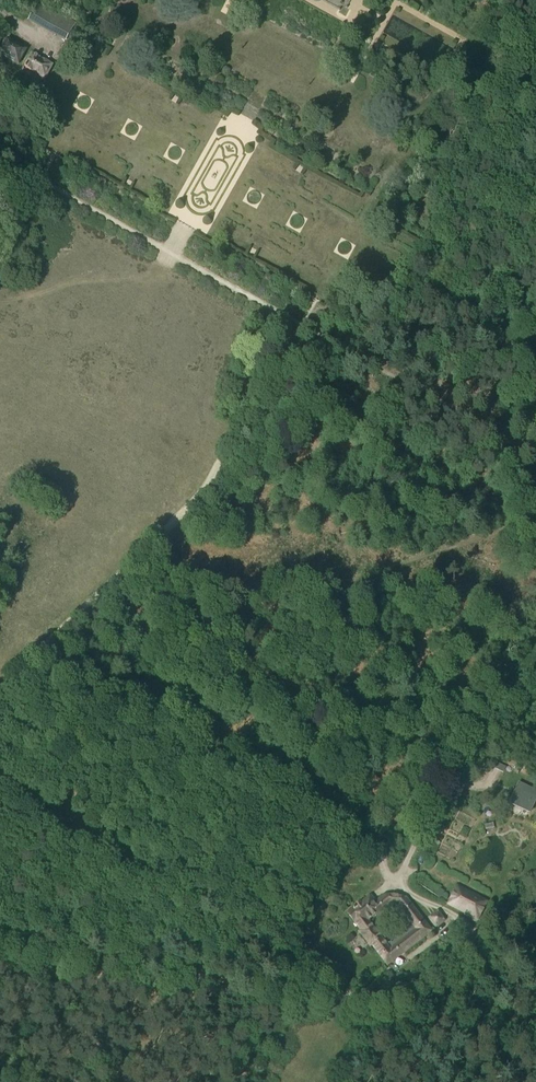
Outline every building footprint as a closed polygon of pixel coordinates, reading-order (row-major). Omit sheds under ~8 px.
[(66,42),(77,23),(39,1),(28,21),(66,42)] [(27,50),(7,38),(0,52),(0,54),(19,65),(27,50)] [(44,80),(51,66),(32,55),(24,69),(44,80)] [(509,801),(530,810),(535,797),(535,791),(518,783),(509,801)] [(436,851),(439,846),(432,842),(429,848),(436,851)] [(480,916),(487,902),(457,888),(449,904),(467,913),(468,910),(480,916)] [(359,931),(370,946),(372,944),(388,965),(431,931),(405,898),(385,895),(374,903),(369,897),(348,914),(360,930),(359,931)] [(436,928),(446,920),(438,911),(428,918),(436,928)]
